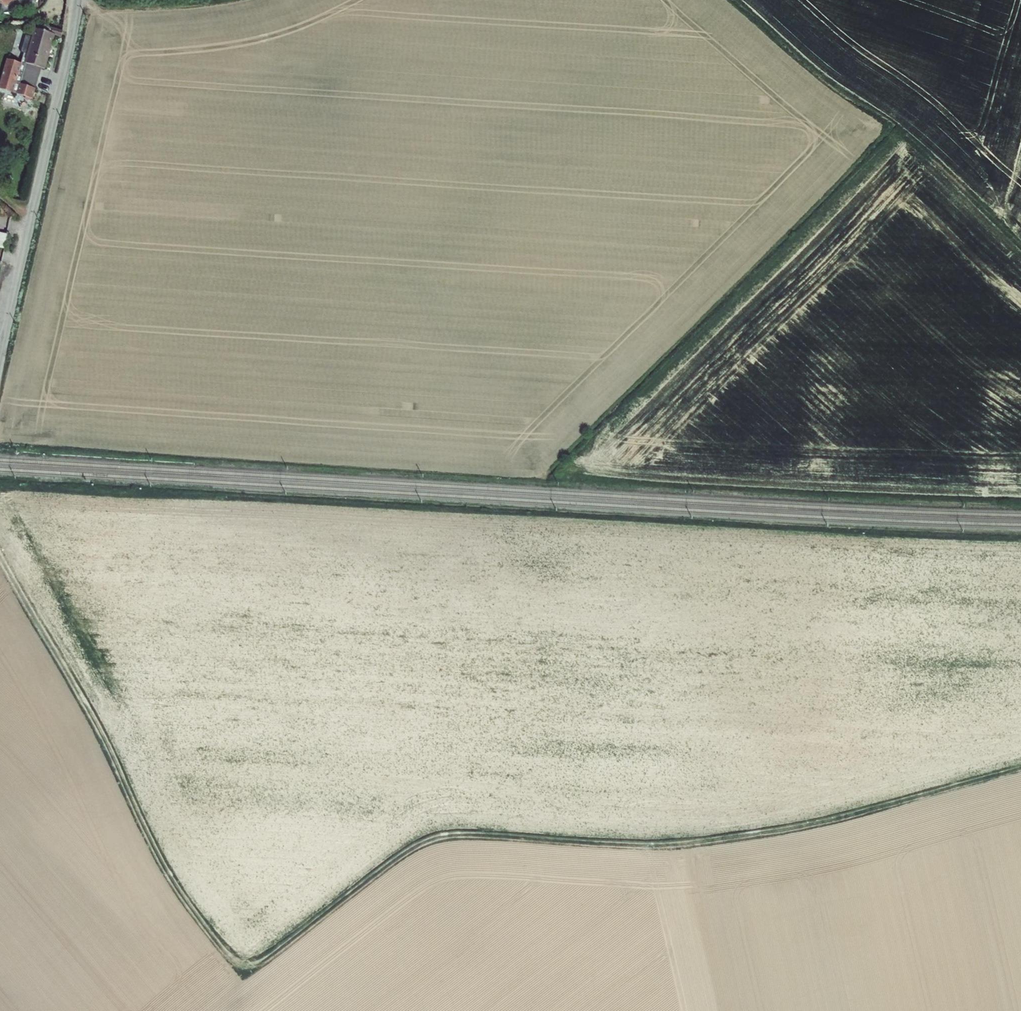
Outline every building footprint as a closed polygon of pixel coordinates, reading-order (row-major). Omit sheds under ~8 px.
[(0,86),(0,89),(17,93),(16,97),(36,102),(52,32),(34,27),(26,62),(7,57),(0,86)]
